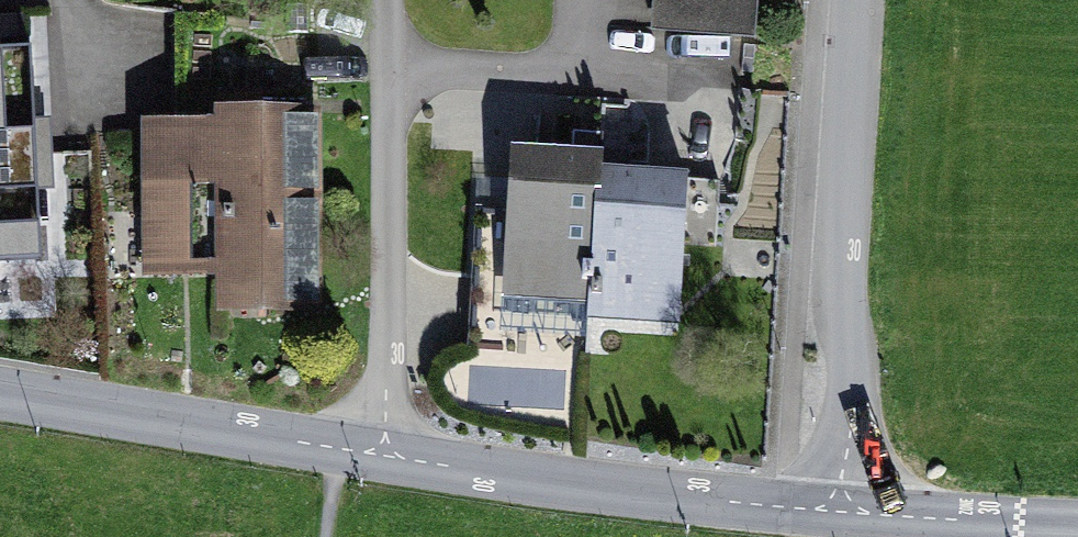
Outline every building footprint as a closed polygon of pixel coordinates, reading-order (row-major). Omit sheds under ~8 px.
[(667,46),(777,53),(781,0),(670,0),(667,46)] [(0,80),(0,250),(33,248),(25,79),(0,80)] [(243,130),(153,132),(157,279),(236,277),(237,323),(339,321),(334,108),(242,110),(243,130)] [(705,180),(519,170),(512,303),(698,314),(705,180)]
